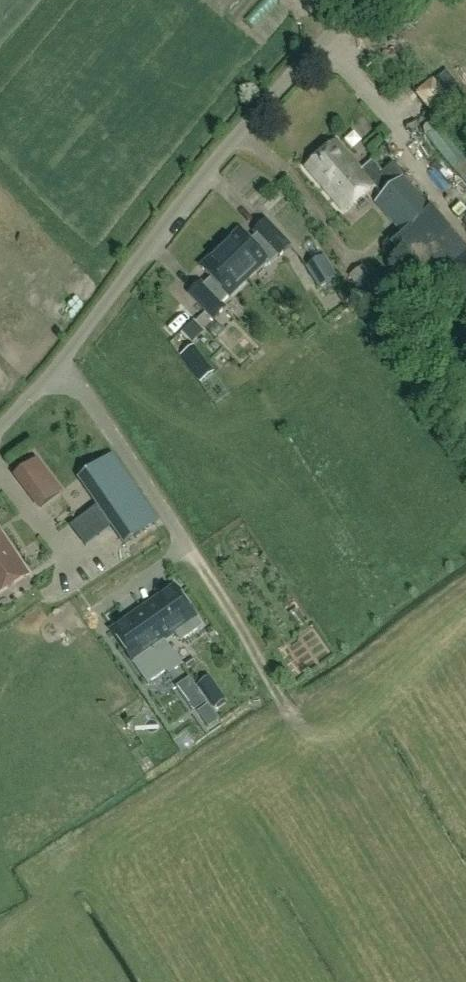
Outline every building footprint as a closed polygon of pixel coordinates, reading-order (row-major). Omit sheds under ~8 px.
[(438,121),(462,101),(441,75),(417,96),(438,121)] [(324,191),(355,163),(335,141),(304,168),(324,191)] [(361,170),(355,163),(324,191),(344,214),(374,187),(382,196),(374,204),(402,235),(392,245),(422,278),(458,245),(448,234),(451,231),(403,179),(405,178),(392,164),(383,173),(371,161),(361,170)] [(457,211),(463,202),(450,194),(444,202),(457,211)] [(249,242),(238,231),(219,249),(247,279),(266,261),(268,264),(277,256),(277,257),(289,246),(265,221),(253,232),(256,235),(249,242)] [(447,259),(456,273),(465,266),(465,249),(464,247),(447,259)] [(228,297),(247,279),(219,249),(200,267),(211,279),(203,286),(200,283),(189,294),(212,319),(224,308),(219,304),(227,296),(228,297)] [(336,278),(323,257),(306,268),(318,289),(336,278)] [(192,321),(181,332),(190,341),(201,331),(192,321)] [(224,325),(215,334),(228,349),(238,340),(224,325)] [(187,364),(198,356),(192,347),(181,356),(187,364)] [(157,522),(111,456),(78,478),(124,544),(157,522)] [(36,458),(13,475),(37,509),(61,492),(36,458)] [(0,534),(0,593),(27,575),(0,534)] [(156,606),(145,614),(163,640),(174,633),(180,641),(200,626),(172,587),(153,601),(156,606)] [(152,648),(163,640),(145,614),(133,622),(130,617),(110,631),(138,670),(158,656),(152,648)] [(189,679),(176,689),(193,712),(206,703),(189,679)] [(219,691),(208,700),(214,708),(225,700),(219,691)] [(198,713),(207,727),(218,720),(209,706),(198,713)]
